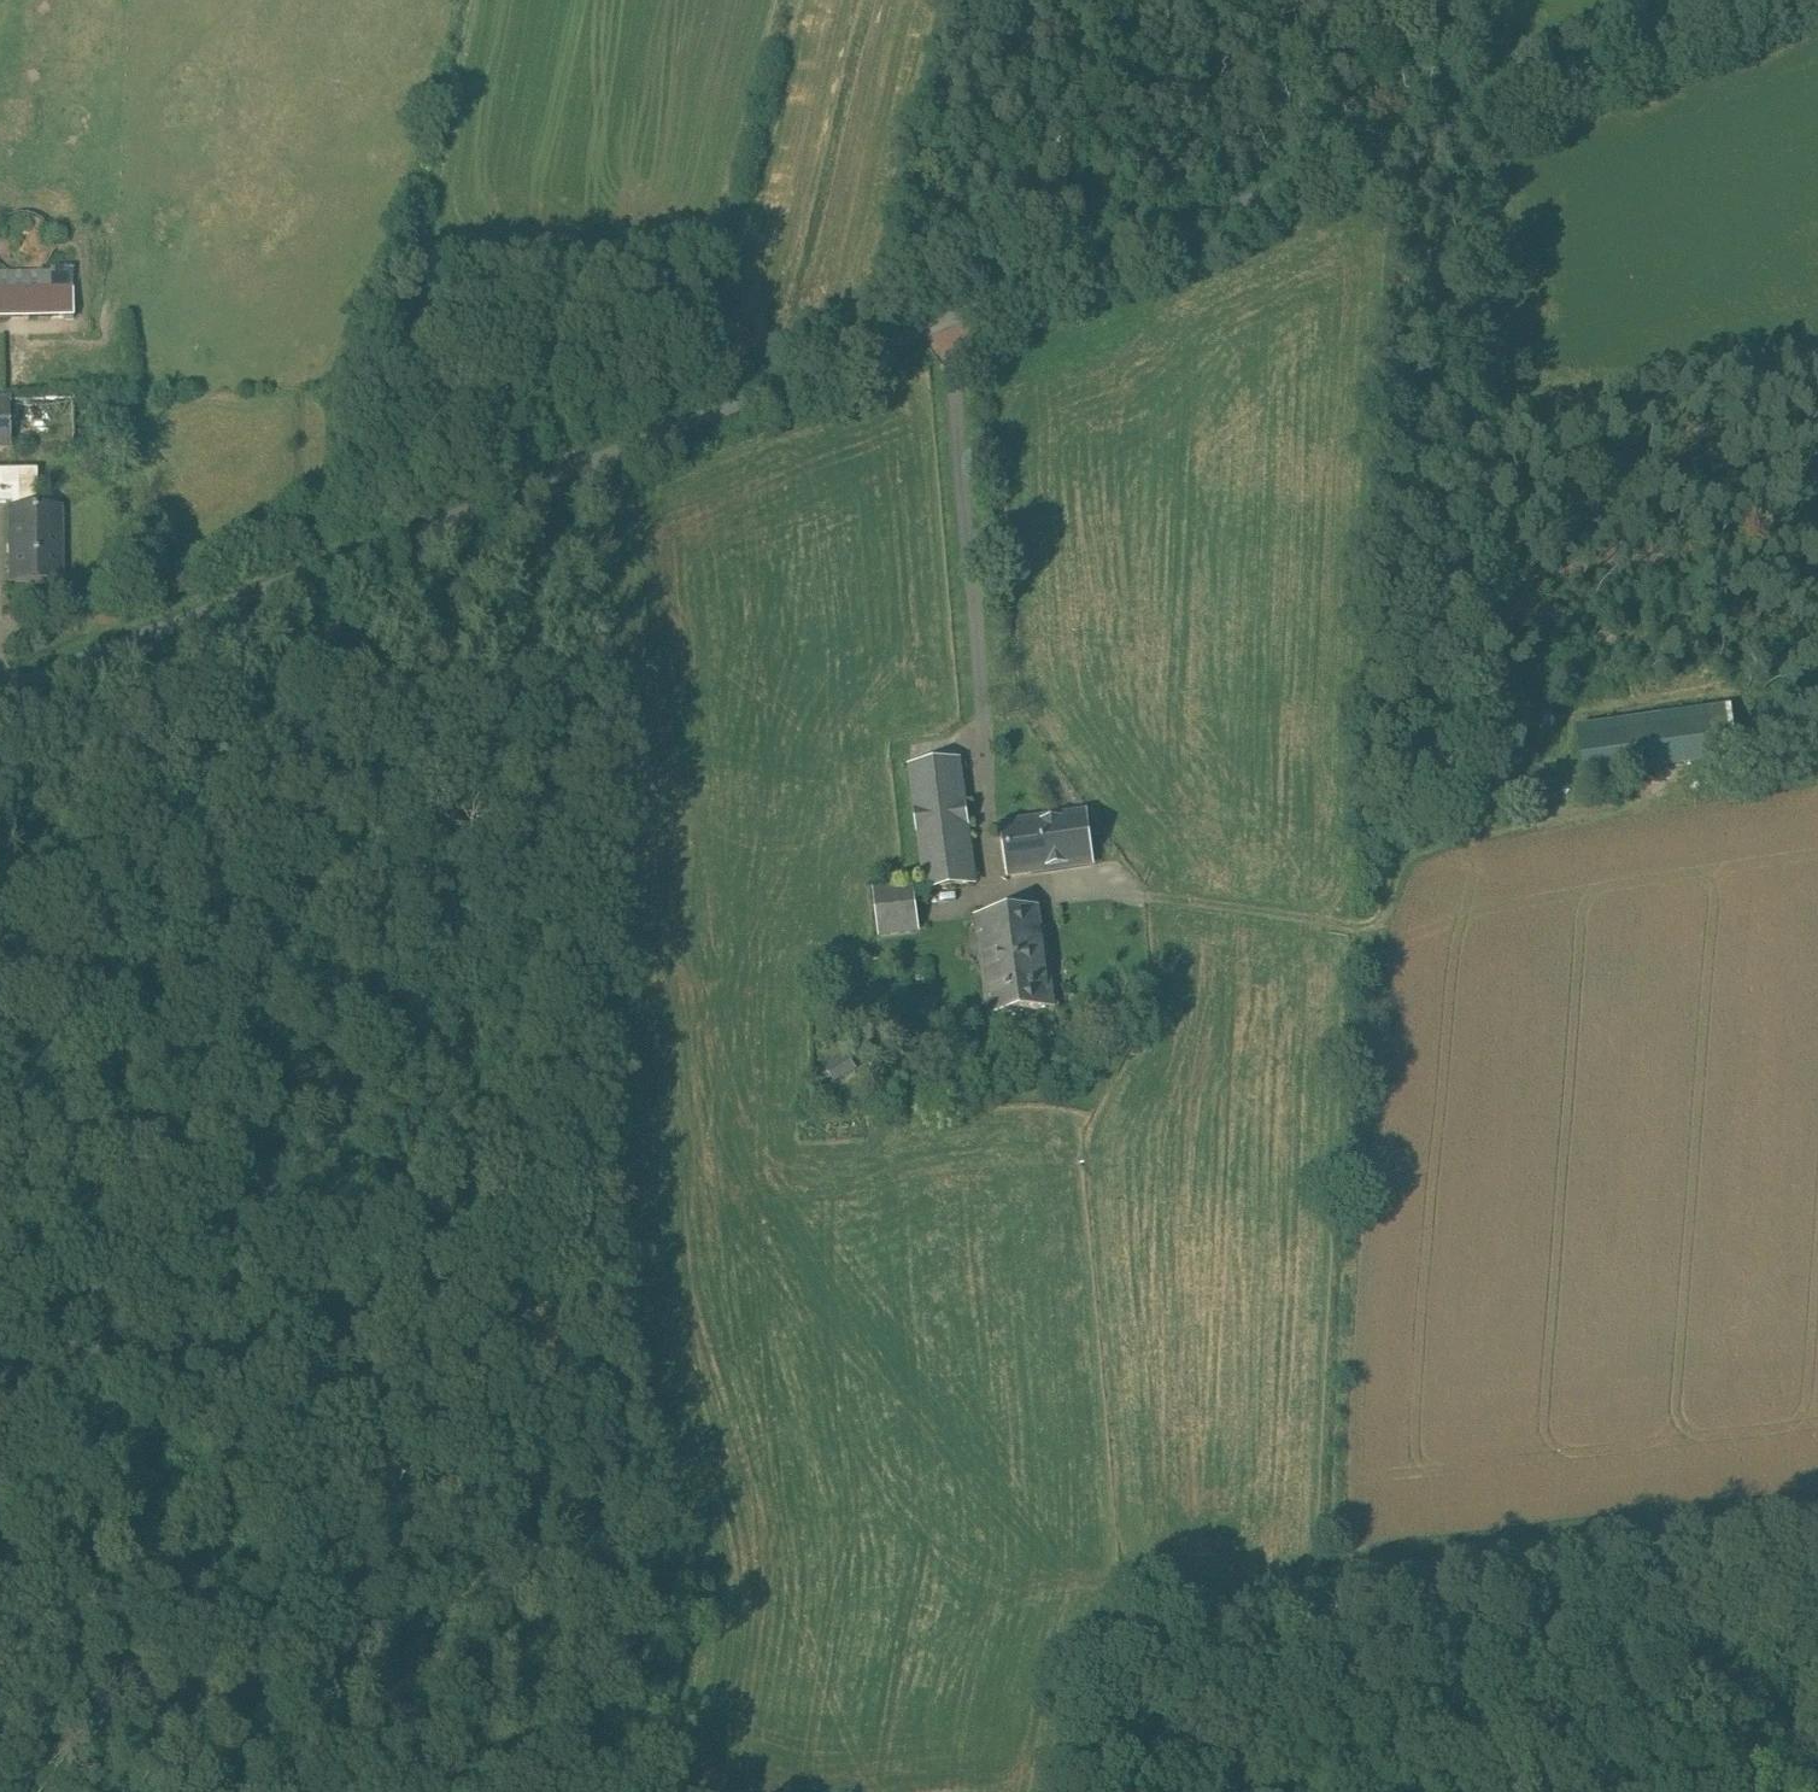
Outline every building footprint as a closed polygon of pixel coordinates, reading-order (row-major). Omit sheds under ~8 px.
[(16,275),(28,275),(39,271),(48,264),(53,253),(54,242),(50,230),(42,220),(30,215),(18,215),(6,219),(0,225),(0,265),(5,270),(16,275)] [(51,289),(0,290),(0,320),(73,319),(73,274),(51,275),(51,289)] [(74,398),(9,399),(10,447),(75,447),(74,398)] [(0,399),(0,447),(10,447),(9,399),(0,399)] [(37,470),(6,470),(6,503),(12,503),(12,509),(38,508),(37,470)] [(59,574),(59,508),(38,508),(12,509),(12,542),(16,542),(17,571),(12,571),(13,575),(59,574)] [(1583,733),(1679,720),(1684,761),(1732,754),(1725,702),(1582,722),(1583,733)] [(1679,720),(1583,733),(1589,774),(1684,761),(1679,720)] [(958,761),(912,767),(928,888),(974,882),(958,761)] [(1084,808),(1003,818),(1010,873),(1091,862),(1084,808)] [(912,890),(877,894),(882,931),(916,927),(912,890)] [(1036,908),(975,916),(988,1015),(1053,1007),(1043,930),(1039,931),(1036,908)]
